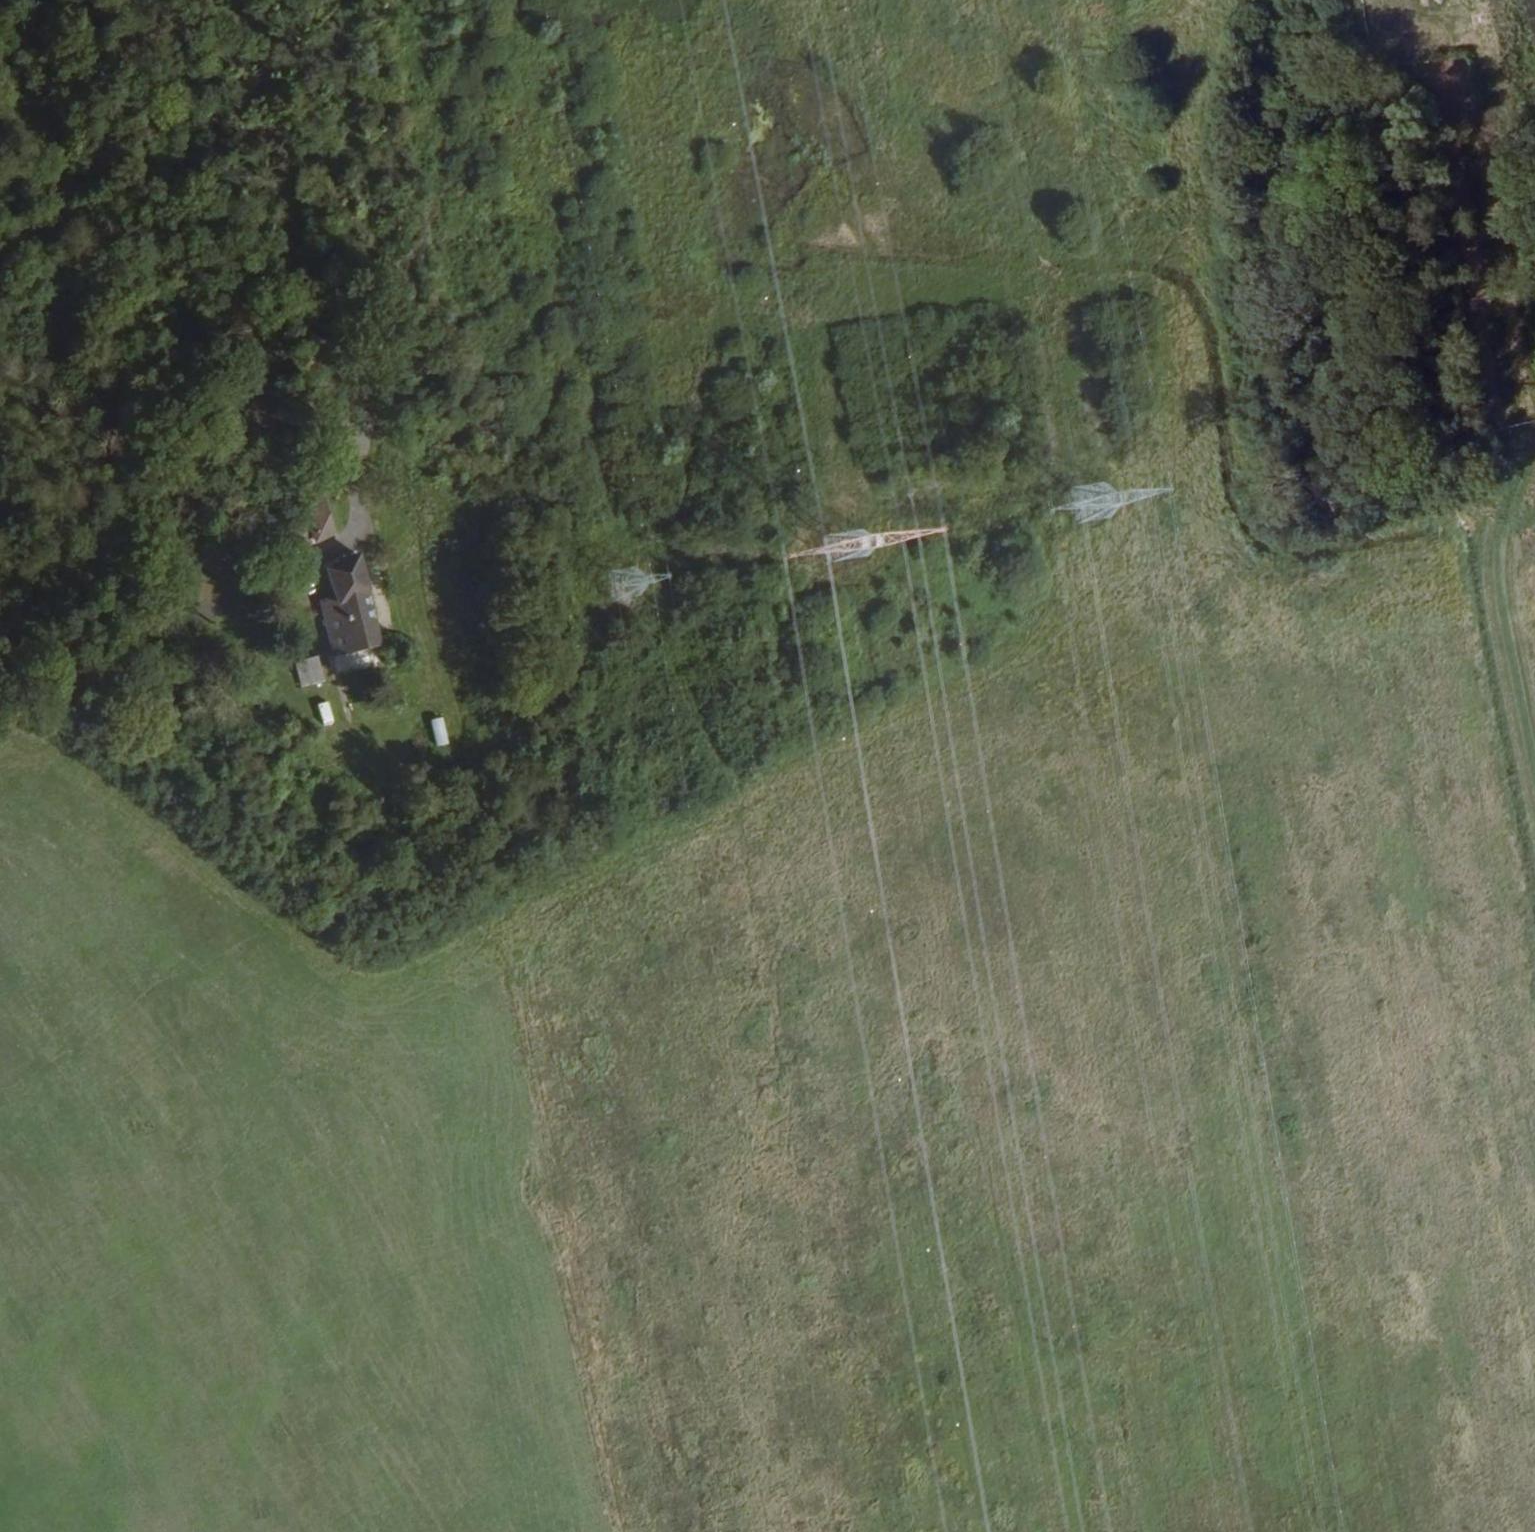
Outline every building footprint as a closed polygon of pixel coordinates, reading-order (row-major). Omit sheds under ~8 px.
[(308,494),(318,492),(314,475),(304,477),(308,494)] [(334,528),(320,501),(269,526),(279,558),(334,528)] [(356,555),(323,568),(332,608),(322,610),(333,655),(377,644),(359,568),(356,555)] [(317,680),(309,653),(293,658),(302,685),(317,680)] [(309,656),(317,681),(327,677),(321,653),(309,656)] [(324,727),(336,724),(330,702),(319,705),(324,727)] [(437,745),(449,743),(445,718),(433,720),(437,745)]
